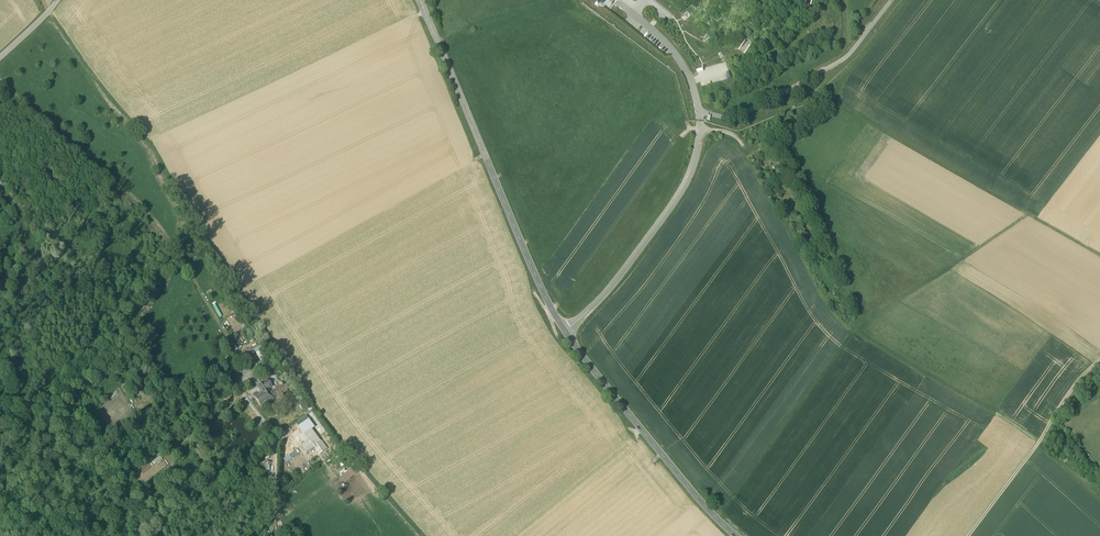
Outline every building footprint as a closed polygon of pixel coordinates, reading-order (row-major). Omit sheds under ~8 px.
[(240,345),(248,341),(245,335),(237,339),(240,345)] [(278,377),(277,378),(275,375),(273,376),(281,388),(283,386),(278,377)] [(275,389),(274,390),(270,384),(267,381),(257,388),(260,391),(262,394),(267,390),(273,400),(274,400),(278,398),(280,400),(283,397),(278,390),(276,391),(275,389)] [(273,400),(267,390),(262,394),(269,404),(274,400),(273,400)] [(262,408),(269,404),(262,394),(260,391),(253,396),(262,408)] [(296,423),(304,434),(310,429),(302,419),(296,423)] [(320,442),(310,429),(304,434),(309,440),(305,443),(306,444),(302,447),(307,453),(314,448),(315,449),(316,448),(314,446),(320,442)] [(320,442),(314,446),(316,448),(320,454),(326,449),(320,442)] [(342,476),(346,482),(355,477),(351,471),(342,476)]
